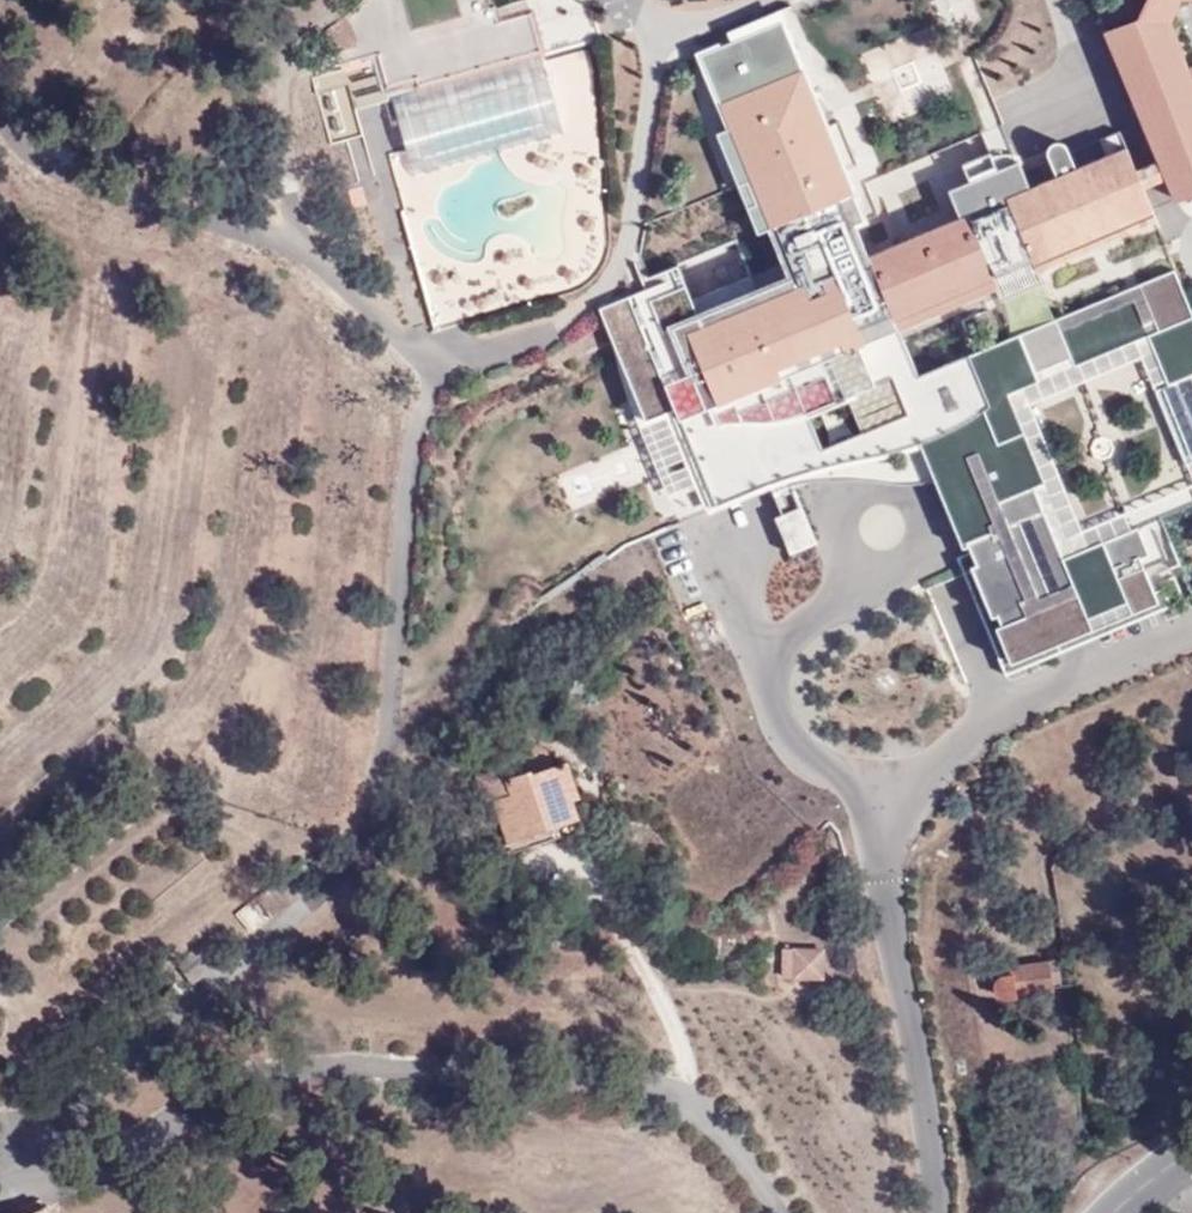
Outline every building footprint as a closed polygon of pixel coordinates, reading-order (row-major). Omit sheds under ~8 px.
[(544,52),(533,10),(531,11),(528,0),(523,0),(495,8),(497,20),(376,55),(377,59),(388,97),(544,52)] [(1165,178),(1175,200),(1191,194),(1191,87),(1168,25),(1181,0),(1180,0),(1148,0),(1138,21),(1108,25),(1158,161),(1165,178)] [(1155,213),(1143,185),(1137,169),(1122,132),(1102,140),(1108,156),(1077,169),(1067,147),(1063,145),(1057,145),(1052,149),(1050,158),(1058,176),(1030,188),(1019,161),(1018,162),(1010,146),(990,154),(964,165),(971,182),(949,191),(961,219),(869,256),(856,224),(865,220),(781,14),(730,34),(734,41),(701,55),(730,127),(717,134),(758,232),(772,227),(786,262),(692,300),(682,273),(600,308),(615,343),(623,361),(630,359),(636,370),(631,372),(650,418),(674,409),(710,496),(823,449),(808,411),(847,395),(863,433),(908,414),(936,481),(966,553),(972,551),(977,563),(971,566),(993,616),(998,614),(1002,624),(997,626),(1012,662),(1159,601),(1146,567),(1168,557),(1157,529),(1165,525),(1162,517),(1191,504),(1191,311),(1175,270),(919,375),(899,327),(896,319),(995,278),(996,281),(1035,265),(1033,261),(1155,213)] [(325,35),(332,56),(355,46),(343,18),(325,35)] [(364,136),(357,110),(389,100),(377,59),(312,78),(331,144),(364,136)] [(990,154),(1010,146),(1002,125),(982,134),(990,154)] [(1137,169),(1143,185),(1165,178),(1158,161),(1137,169)] [(1035,265),(1036,269),(1159,219),(1155,213),(1033,261),(1035,265)] [(996,281),(995,278),(896,319),(899,327),(999,288),(996,281)] [(623,361),(615,343),(613,343),(616,354),(620,373),(624,386),(681,523),(771,485),(783,515),(803,506),(795,489),(794,490),(792,484),(814,481),(832,479),(856,479),(880,481),(901,484),(923,483),(936,481),(908,414),(863,433),(847,395),(808,411),(823,449),(710,496),(674,409),(650,418),(631,372),(636,370),(630,359),(623,361)] [(569,798),(577,796),(565,762),(552,766),(547,749),(535,744),(534,746),(532,749),(530,752),(529,754),(526,757),(524,759),(520,762),(517,765),(519,772),(507,776),(505,770),(487,776),(494,798),(493,798),(506,839),(575,817),(569,798)] [(316,880),(301,863),(275,884),(289,901),(316,880)] [(289,901),(275,884),(257,899),(271,917),(289,901)] [(257,899),(235,916),(251,934),(271,917),(257,899)] [(1003,1000),(1051,993),(1048,962),(1011,968),(1011,974),(1001,977),(996,981),(994,989),(996,995),(1003,1000)]
